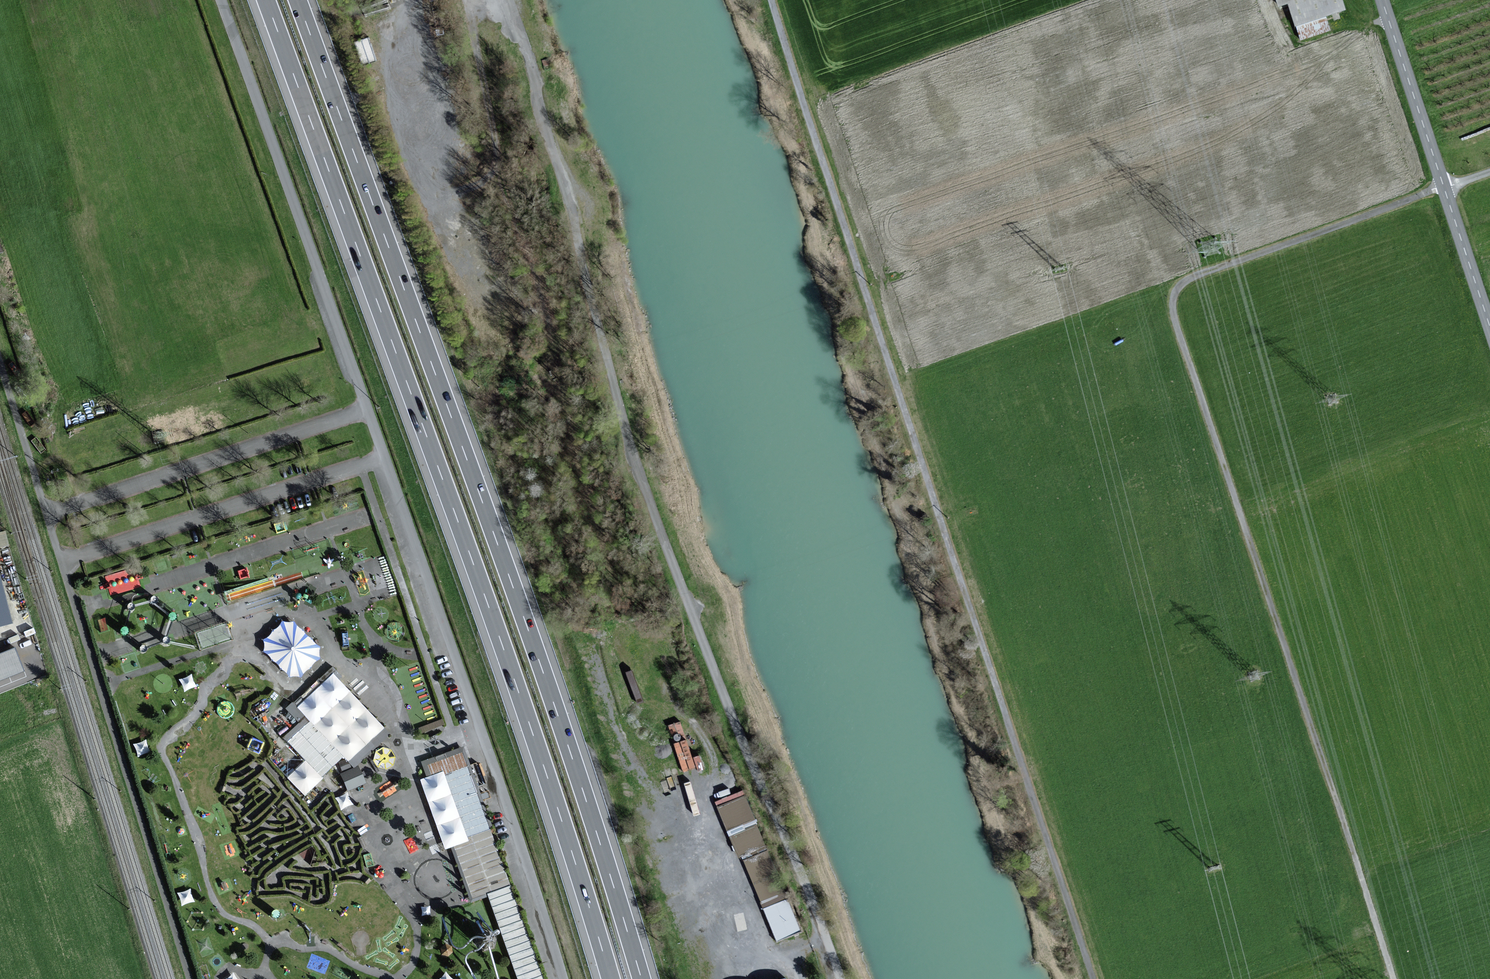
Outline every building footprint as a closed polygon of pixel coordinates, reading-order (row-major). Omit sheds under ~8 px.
[(1279,5),(1290,1),(1301,37),(1328,28),(1324,16),(1345,9),(1342,0),(1277,0),(1279,5)] [(139,585),(137,574),(128,576),(126,568),(104,573),(109,592),(139,585)] [(261,641),(262,651),(287,678),(299,677),(318,659),(317,647),(292,622),(280,622),(261,641)] [(0,655),(0,679),(19,671),(11,651),(0,655)] [(331,667),(284,709),(297,723),(282,737),(304,761),(285,778),(303,796),(321,779),(320,778),(342,757),(352,768),(389,735),(340,682),(343,679),(331,667)] [(425,778),(418,780),(443,850),(453,847),(471,900),(485,895),(516,978),(543,978),(488,830),(491,828),(462,747),(419,762),(425,778)] [(344,760),(338,763),(341,771),(350,768),(344,760)] [(357,766),(339,774),(342,783),(345,791),(365,783),(360,775),(357,766)] [(745,788),(717,798),(739,858),(745,856),(776,938),(799,930),(772,858),(771,858),(745,788)] [(360,837),(356,838),(362,850),(366,848),(360,837)] [(273,873),(264,877),(269,888),(278,884),(273,873)] [(177,891),(181,902),(193,898),(189,887),(177,891)] [(273,911),(270,911),(268,913),(267,915),(268,918),(270,919),(273,919),(275,918),(276,915),(275,913),(273,911)] [(222,978),(223,978),(240,978),(233,970),(222,978)]
